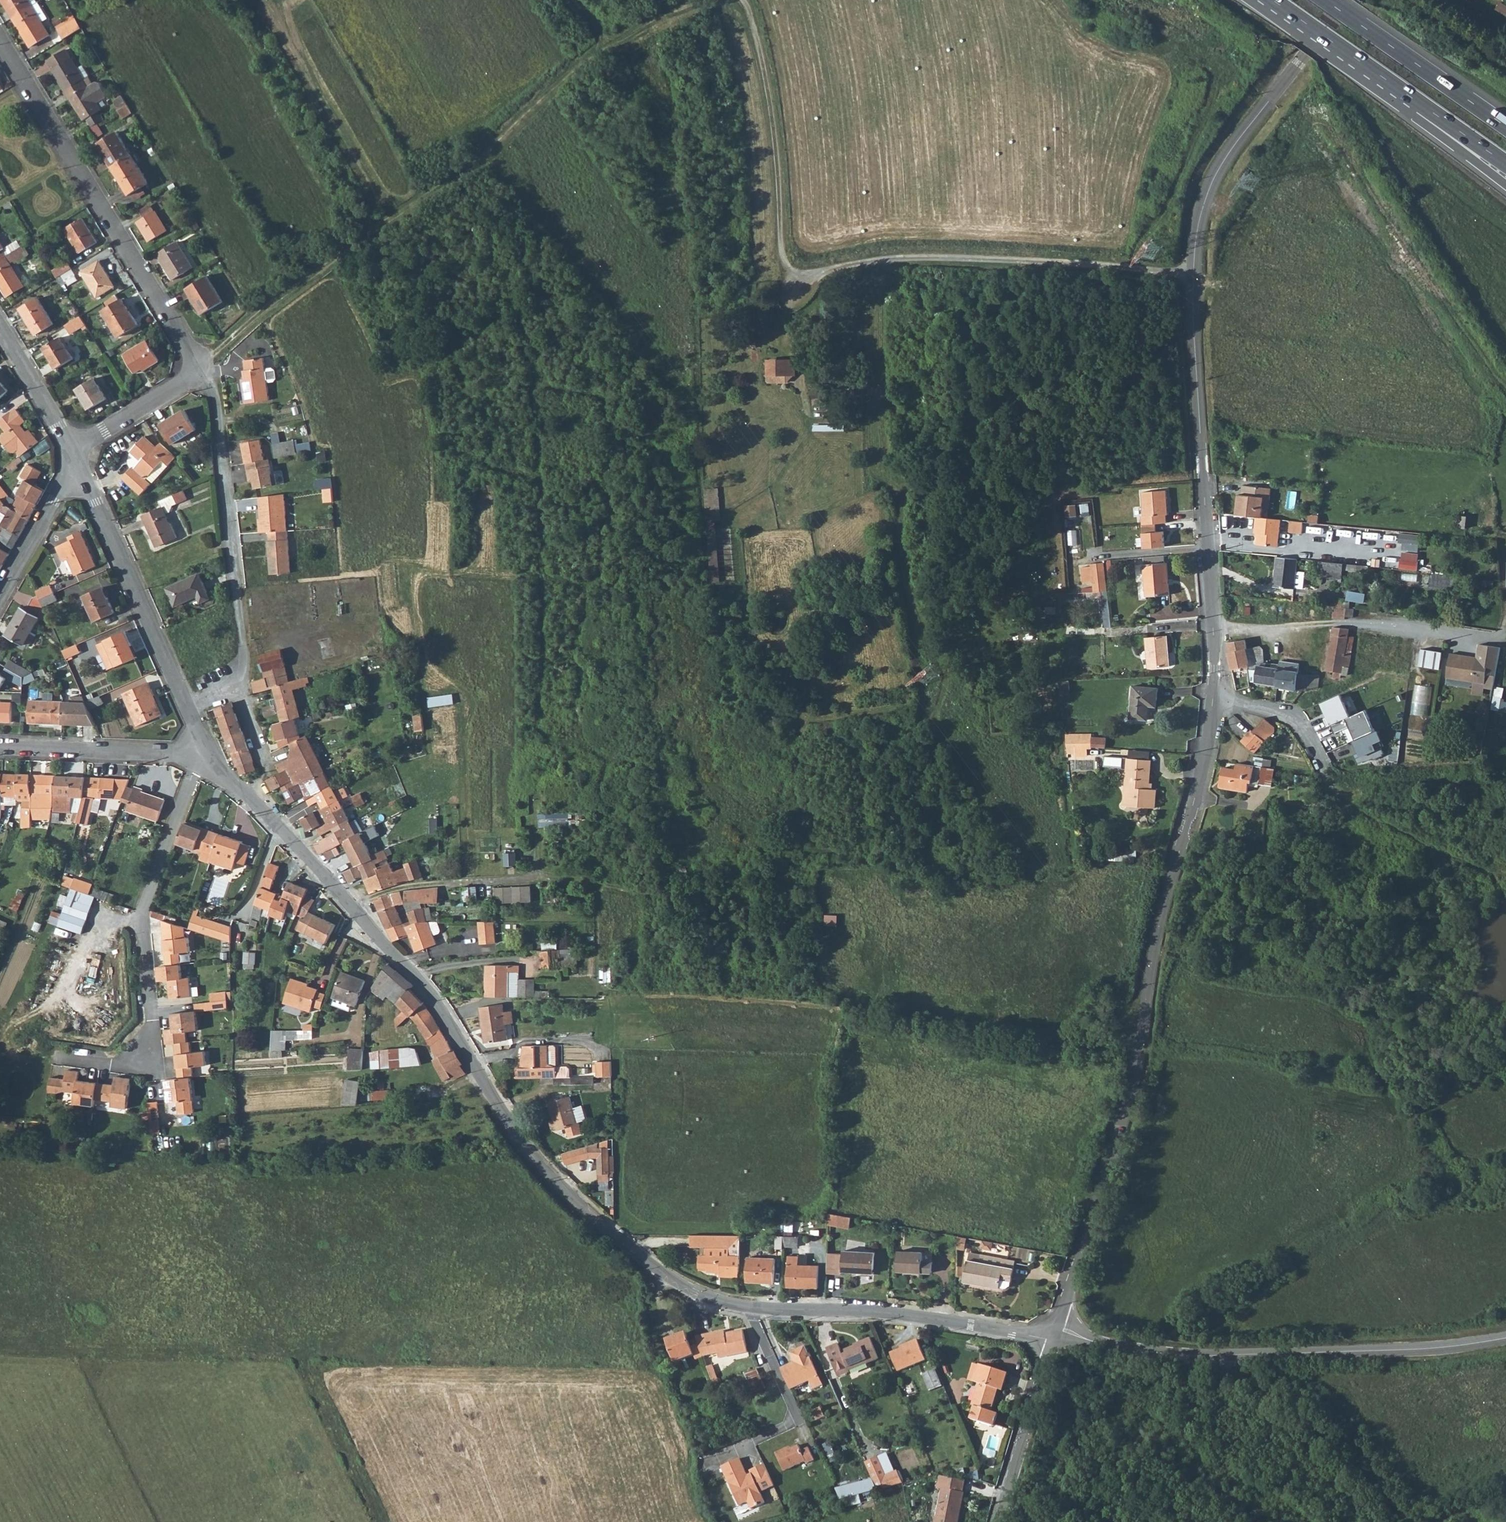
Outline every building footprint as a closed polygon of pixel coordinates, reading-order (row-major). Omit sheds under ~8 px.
[(14,18),(34,6),(30,0),(7,0),(8,2),(6,3),(14,18)] [(48,18),(39,3),(34,6),(43,21),(48,18)] [(43,21),(34,6),(14,18),(23,32),(25,31),(34,46),(51,35),(43,21)] [(1505,12),(1495,8),(1491,15),(1501,20),(1505,12)] [(59,30),(65,40),(83,29),(77,20),(59,30)] [(877,48),(879,62),(892,61),(890,47),(877,48)] [(49,61),(67,90),(84,80),(85,79),(78,68),(67,50),(49,61)] [(927,63),(913,64),(914,80),(929,79),(927,63)] [(83,65),(78,68),(85,79),(89,78),(90,77),(83,65)] [(89,87),(84,80),(67,90),(85,120),(88,118),(99,112),(102,110),(98,103),(107,98),(108,95),(101,83),(97,82),(89,87)] [(119,112),(128,107),(122,97),(116,101),(114,106),(119,112)] [(123,119),(132,114),(128,107),(119,112),(123,119)] [(99,112),(88,118),(94,127),(104,121),(99,112)] [(897,114),(883,116),(885,131),(899,130),(897,114)] [(100,144),(114,168),(133,157),(119,133),(100,144)] [(149,184),(133,157),(114,168),(130,196),(149,184)] [(841,211),(855,211),(855,197),(841,197),(841,211)] [(156,212),(139,222),(151,241),(168,231),(156,212)] [(82,220),(64,230),(79,254),(96,243),(82,220)] [(6,257),(13,252),(17,260),(24,255),(22,252),(25,251),(22,246),(21,247),(17,239),(1,249),(6,257)] [(179,243),(159,255),(174,279),(194,266),(179,243)] [(13,252),(6,257),(0,260),(0,284),(7,296),(23,286),(10,265),(17,260),(13,252)] [(67,262),(52,271),(57,278),(72,269),(67,262)] [(99,262),(81,273),(96,298),(113,288),(108,279),(109,278),(99,262)] [(208,277),(187,290),(203,315),(223,302),(208,277)] [(122,300),(102,312),(117,337),(137,325),(122,300)] [(33,302),(16,312),(32,337),(48,327),(33,302)] [(71,335),(85,326),(80,316),(65,325),(71,335)] [(756,335),(748,335),(747,344),(756,344),(756,335)] [(56,340),(40,350),(53,370),(69,361),(56,340)] [(147,341),(124,355),(135,373),(146,366),(147,368),(159,361),(147,341)] [(789,356),(771,356),(770,376),(788,377),(789,356)] [(797,356),(789,356),(788,377),(797,370),(797,356)] [(264,358),(245,360),(247,378),(242,379),(244,404),(268,401),(264,358)] [(267,367),(269,380),(277,379),(275,366),(267,367)] [(94,378),(76,389),(89,409),(106,398),(94,378)] [(185,409),(161,423),(173,444),(197,430),(185,409)] [(38,442),(33,436),(30,438),(20,426),(26,421),(17,410),(11,414),(10,413),(0,421),(0,425),(6,432),(1,435),(1,439),(10,451),(14,451),(16,450),(21,456),(38,442)] [(122,477),(140,495),(151,484),(146,479),(147,478),(152,484),(176,457),(161,442),(156,447),(144,436),(130,451),(141,461),(134,468),(132,467),(122,477)] [(46,437),(34,446),(40,454),(52,445),(46,437)] [(244,463),(246,463),(264,460),(260,439),(240,442),(244,463)] [(274,444),(276,458),(296,454),(295,447),(294,441),(274,444)] [(310,444),(297,447),(299,453),(311,451),(310,444)] [(264,460),(246,463),(249,481),(254,480),(255,488),(277,484),(276,473),(271,474),(269,459),(264,460)] [(27,480),(11,508),(29,518),(45,490),(34,484),(41,471),(28,464),(21,477),(27,480)] [(0,484),(0,496),(2,499),(6,504),(10,497),(0,484)] [(703,485),(709,551),(711,582),(720,582),(718,550),(713,485),(703,485)] [(1271,488),(1241,486),(1241,495),(1240,503),(1237,502),(1236,514),(1242,515),(1252,516),(1262,517),(1264,499),(1270,500),(1271,488)] [(332,492),(332,488),(323,489),(325,502),(333,501),(333,499),(332,492)] [(1166,488),(1141,490),(1143,514),(1141,514),(1142,523),(1155,522),(1167,521),(1166,513),(1168,513),(1166,488)] [(186,498),(182,490),(159,501),(161,507),(143,516),(156,546),(177,537),(170,523),(169,524),(165,514),(169,512),(172,505),(186,498)] [(284,493),(259,496),(262,521),(259,521),(260,532),(269,531),(288,530),(284,493)] [(13,548),(29,518),(11,508),(7,505),(6,504),(2,499),(0,504),(0,538),(13,548)] [(1274,545),(1277,518),(1262,517),(1252,516),(1250,532),(1252,532),(1254,532),(1254,535),(1253,543),(1274,545)] [(1289,519),(1286,519),(1285,530),(1298,531),(1299,520),(1289,519)] [(1155,522),(1142,523),(1143,548),(1165,547),(1164,532),(1155,532),(1155,522)] [(288,530),(269,531),(270,540),(269,540),(269,552),(272,555),(272,557),(270,557),(271,574),(291,573),(288,530)] [(1400,549),(1421,551),(1422,532),(1402,530),(1400,549)] [(78,531),(69,535),(71,540),(54,548),(60,562),(65,559),(73,575),(93,566),(78,531)] [(1,569),(10,554),(0,548),(0,569),(1,569)] [(1419,569),(1421,552),(1402,550),(1401,568),(1419,569)] [(1112,571),(1110,556),(1103,557),(1103,562),(1105,571),(1112,571)] [(1293,574),(1294,560),(1274,558),(1272,587),(1298,589),(1300,575),(1293,574)] [(1168,561),(1145,562),(1146,595),(1170,594),(1168,561)] [(1318,576),(1340,578),(1341,571),(1366,573),(1367,566),(1320,561),(1318,576)] [(1093,587),(1094,592),(1097,592),(1100,592),(1107,591),(1105,571),(1103,562),(1091,564),(1093,587)] [(198,574),(167,587),(175,606),(196,597),(199,604),(210,599),(198,574)] [(51,585),(37,591),(38,595),(40,599),(54,593),(51,585)] [(103,587),(83,595),(95,621),(115,613),(103,587)] [(1102,611),(1109,611),(1107,591),(1100,592),(1101,599),(1102,611)] [(57,600),(54,593),(40,599),(43,606),(57,600)] [(44,620),(49,618),(43,606),(40,599),(38,595),(33,598),(27,609),(22,607),(7,635),(24,645),(25,643),(30,646),(37,634),(32,631),(39,618),(44,620)] [(1353,618),(1354,609),(1345,607),(1335,608),(1334,618),(1345,620),(1346,617),(1353,618)] [(1349,629),(1334,626),(1327,671),(1334,672),(1334,677),(1341,678),(1342,674),(1348,675),(1354,638),(1348,636),(1349,629)] [(106,641),(98,644),(101,653),(109,649),(117,665),(117,666),(137,657),(126,631),(105,640),(106,641)] [(1166,634),(1145,636),(1149,667),(1170,665),(1166,634)] [(1250,663),(1248,649),(1247,648),(1246,638),(1227,642),(1229,652),(1228,652),(1232,669),(1249,667),(1248,664),(1250,663)] [(63,650),(66,657),(67,659),(81,653),(77,644),(63,650)] [(1250,681),(1277,684),(1279,669),(1266,667),(1260,666),(1261,661),(1263,661),(1263,649),(1261,646),(1248,649),(1250,663),(1248,664),(1249,667),(1250,681)] [(109,669),(117,665),(109,649),(101,653),(109,669)] [(1497,678),(1501,662),(1501,651),(1482,649),(1480,661),(1452,656),(1448,679),(1473,683),(1472,694),(1484,697),(1486,689),(1494,690),(1497,678)] [(281,650),(260,656),(265,678),(268,689),(274,687),(292,682),(291,678),(289,678),(281,650)] [(1440,671),(1443,654),(1421,650),(1419,667),(1440,671)] [(11,660),(7,668),(22,677),(26,675),(32,672),(33,672),(11,660)] [(1277,686),(1303,691),(1303,690),(1303,686),(1297,685),(1298,675),(1299,665),(1279,661),(1279,669),(1277,684),(1277,686)] [(19,691),(22,685),(22,677),(7,668),(3,675),(4,676),(9,679),(7,684),(19,691)] [(1319,675),(1298,675),(1297,685),(1303,686),(1303,690),(1307,691),(1308,687),(1318,689),(1319,675)] [(279,710),(282,721),(300,717),(296,706),(298,705),(296,701),(300,700),(298,694),(294,695),(292,689),(306,685),(306,683),(309,682),(307,677),(292,682),(274,687),(277,697),(276,698),(280,710),(279,710)] [(255,693),(268,689),(265,678),(252,682),(255,693)] [(1071,694),(1070,680),(1061,680),(1062,694),(1071,694)] [(149,683),(124,693),(138,725),(161,715),(153,696),(155,695),(149,683)] [(1158,687),(1133,684),(1129,717),(1147,718),(1149,704),(1156,705),(1158,687)] [(1413,712),(1428,713),(1431,685),(1416,684),(1413,712)] [(457,693),(428,698),(429,708),(458,703),(457,693)] [(100,695),(86,702),(90,710),(103,703),(100,695)] [(1339,695),(1319,703),(1335,735),(1343,731),(1348,743),(1375,730),(1366,710),(1349,716),(1339,695)] [(86,702),(84,698),(71,697),(71,703),(63,702),(63,724),(97,726),(90,710),(86,702)] [(63,702),(30,701),(29,723),(63,724),(63,702)] [(0,703),(0,722),(11,722),(12,703),(0,703)] [(217,708),(227,737),(242,732),(232,703),(217,708)] [(275,705),(264,708),(266,716),(277,713),(275,705)] [(425,733),(423,717),(415,717),(417,733),(425,733)] [(275,724),(281,749),(291,744),(302,739),(296,718),(275,724)] [(1266,718),(1253,731),(1266,742),(1274,733),(1275,726),(1266,718)] [(227,737),(236,765),(237,765),(245,762),(253,760),(243,731),(242,732),(227,737)] [(1253,731),(1243,743),(1255,753),(1266,742),(1253,731)] [(1084,733),(1066,735),(1068,753),(1077,752),(1077,756),(1086,755),(1086,752),(1090,746),(1092,746),(1091,738),(1091,732),(1084,733)] [(276,766),(280,773),(294,767),(317,756),(307,736),(302,739),(291,744),(292,747),(297,756),(288,760),(276,766)] [(1106,739),(1091,738),(1092,746),(1092,748),(1106,749),(1106,739)] [(1472,747),(1482,750),(1484,741),(1474,739),(1472,747)] [(292,747),(288,760),(297,756),(292,747)] [(317,756),(294,767),(299,779),(294,781),(296,785),(308,779),(324,770),(317,756)] [(1256,763),(1271,766),(1272,759),(1257,756),(1256,763)] [(1150,760),(1126,759),(1124,792),(1127,792),(1126,806),(1154,808),(1155,790),(1151,790),(1149,786),(1150,760)] [(248,772),(256,769),(253,760),(245,762),(248,772)] [(240,774),(248,772),(245,762),(237,765),(240,774)] [(1259,785),(1262,766),(1237,763),(1237,769),(1225,767),(1223,778),(1222,777),(1220,788),(1248,791),(1248,783),(1259,785)] [(1271,787),(1275,771),(1275,768),(1262,766),(1259,785),(1271,787)] [(294,767),(280,773),(267,780),(267,781),(273,791),(281,787),(294,781),(299,779),(294,767)] [(301,798),(302,801),(306,799),(332,786),(324,770),(308,779),(296,785),(284,792),(290,803),(298,799),(301,798)] [(11,805),(17,805),(18,774),(3,774),(2,798),(1,804),(1,809),(11,810),(11,805)] [(31,775),(18,774),(17,805),(23,804),(23,828),(33,827),(33,822),(33,819),(32,801),(31,775)] [(43,822),(48,823),(51,811),(53,804),(54,794),(56,783),(57,776),(31,775),(32,801),(33,819),(40,820),(40,814),(45,814),(43,822)] [(55,812),(81,813),(84,799),(87,777),(57,776),(56,783),(54,794),(53,804),(51,811),(55,812)] [(119,800),(124,802),(132,779),(87,777),(84,799),(81,813),(78,823),(89,826),(95,799),(114,800),(119,800)] [(284,792),(296,785),(294,781),(281,787),(284,792)] [(316,827),(320,835),(334,829),(350,822),(339,801),(348,796),(344,788),(335,793),(332,786),(306,799),(310,806),(319,801),(324,811),(316,815),(314,812),(302,818),(309,831),(316,827)] [(144,789),(135,787),(128,811),(159,820),(165,798),(143,792),(144,789)] [(361,794),(352,798),(356,807),(368,801),(365,796),(363,797),(361,794)] [(1320,802),(1319,809),(1332,811),(1328,801),(1320,802)] [(335,833),(314,844),(320,854),(324,851),(360,832),(359,830),(356,831),(354,829),(360,825),(357,820),(351,823),(350,822),(334,829),(335,833)] [(202,861),(211,864),(212,862),(220,834),(204,829),(203,831),(195,828),(196,826),(186,823),(179,845),(205,853),(202,861)] [(367,840),(380,835),(376,824),(363,830),(367,840)] [(349,849),(351,855),(369,846),(361,832),(360,832),(324,851),(329,859),(349,849)] [(244,841),(220,834),(212,862),(235,870),(238,862),(247,865),(253,845),(244,842),(244,841)] [(373,854),(369,846),(351,855),(357,866),(374,858),(373,854)] [(393,853),(390,847),(373,854),(374,858),(376,864),(389,858),(390,858),(389,855),(393,853)] [(515,853),(503,854),(504,866),(515,865),(515,853)] [(364,876),(366,879),(379,873),(377,867),(376,864),(374,858),(357,866),(345,871),(351,882),(357,880),(364,876)] [(390,862),(389,858),(376,864),(377,867),(390,862)] [(425,875),(419,859),(405,864),(406,867),(394,871),(393,868),(390,862),(377,867),(379,873),(366,879),(372,893),(385,888),(415,878),(425,875)] [(264,908),(271,911),(277,893),(270,891),(279,866),(270,863),(267,869),(262,884),(255,903),(250,920),(252,920),(250,925),(256,927),(258,922),(260,923),(264,908)] [(686,867),(676,870),(678,879),(688,876),(686,867)] [(76,879),(65,875),(62,885),(72,889),(76,879)] [(76,879),(72,889),(91,896),(93,889),(94,885),(76,879)] [(289,911),(303,917),(306,918),(308,919),(311,912),(315,900),(306,895),(309,889),(289,882),(284,895),(277,893),(271,911),(279,914),(274,924),(283,928),(289,911)] [(503,886),(494,886),(495,902),(504,901),(514,901),(523,901),(532,901),(531,885),(522,885),(513,886),(503,886)] [(483,886),(453,888),(455,903),(484,901),(483,886)] [(438,902),(437,887),(417,889),(411,890),(403,890),(398,892),(387,895),(375,899),(387,928),(403,922),(405,926),(419,921),(429,921),(422,903),(438,902)] [(26,892),(19,889),(15,899),(13,898),(9,908),(17,912),(26,892)] [(91,896),(72,889),(60,922),(83,931),(95,897),(91,896)] [(104,894),(93,889),(91,896),(95,897),(102,900),(104,894)] [(59,903),(65,905),(68,895),(63,893),(59,903)] [(204,905),(199,904),(194,918),(190,932),(209,939),(214,925),(198,919),(204,905)] [(157,912),(155,918),(174,924),(176,919),(157,912)] [(336,925),(311,912),(308,919),(306,918),(300,930),(308,935),(309,934),(327,943),(336,925)] [(0,921),(0,928),(5,931),(8,924),(0,921)] [(438,921),(429,921),(419,921),(405,926),(403,922),(387,928),(393,942),(410,936),(416,952),(437,944),(434,935),(440,933),(441,930),(438,921)] [(186,931),(163,922),(167,966),(181,965),(180,953),(190,952),(189,938),(186,938),(186,931)] [(494,922),(479,922),(480,929),(481,944),(496,943),(494,922)] [(231,932),(214,925),(209,939),(231,947),(231,936),(231,932)] [(250,932),(246,949),(254,951),(258,935),(250,932)] [(570,968),(569,949),(540,951),(542,970),(570,968)] [(167,966),(158,967),(160,981),(168,980),(170,999),(192,997),(190,978),(182,978),(181,965),(167,966)] [(372,990),(378,994),(397,971),(389,965),(380,975),(372,990)] [(486,996),(509,997),(509,979),(509,977),(518,977),(518,965),(487,965),(486,996)] [(367,981),(343,971),(333,995),(356,1005),(367,981)] [(387,995),(397,1004),(398,1003),(410,990),(414,986),(413,984),(397,971),(378,994),(384,999),(387,995)] [(311,987),(308,986),(308,984),(309,982),(292,976),(284,1001),(311,1010),(313,1005),(321,1008),(326,993),(318,990),(318,988),(311,985),(311,987)] [(509,997),(519,997),(519,979),(509,979),(509,997)] [(535,979),(519,979),(519,997),(549,997),(549,991),(534,990),(535,979)] [(452,1079),(466,1073),(455,1056),(438,1026),(433,1017),(425,1006),(410,990),(398,1003),(405,1010),(396,1019),(396,1027),(409,1015),(419,1025),(418,1027),(429,1044),(436,1058),(432,1060),(444,1081),(451,1077),(452,1079)] [(230,1000),(214,1002),(215,1010),(230,1009),(230,1005),(230,1000)] [(214,1002),(196,1004),(197,1011),(197,1012),(215,1010),(214,1002)] [(503,1004),(481,1008),(485,1043),(508,1039),(506,1024),(513,1023),(512,1011),(504,1012),(503,1004)] [(197,1012),(197,1011),(172,1013),(173,1028),(165,1029),(166,1044),(175,1043),(187,1042),(187,1031),(199,1030),(197,1012)] [(283,1049),(283,1030),(273,1030),(271,1049),(283,1049)] [(187,1042),(175,1043),(178,1078),(191,1076),(193,1076),(192,1066),(206,1065),(205,1051),(191,1052),(190,1041),(187,1042)] [(548,1046),(526,1047),(526,1054),(523,1054),(523,1068),(515,1068),(516,1079),(555,1078),(556,1078),(556,1067),(555,1048),(553,1046),(548,1046)] [(402,1048),(393,1049),(398,1066),(402,1067),(422,1065),(418,1053),(416,1049),(416,1048),(409,1047),(402,1048)] [(383,1050),(370,1052),(373,1069),(402,1067),(398,1066),(393,1049),(385,1049),(383,1050)] [(349,1070),(363,1070),(364,1050),(350,1050),(349,1070)] [(612,1077),(612,1062),(597,1062),(597,1077),(612,1077)] [(94,1107),(98,1082),(78,1079),(80,1071),(67,1069),(64,1090),(62,1102),(94,1107)] [(115,1085),(98,1082),(94,1107),(94,1108),(111,1111),(112,1109),(127,1112),(132,1078),(117,1076),(115,1085)] [(178,1078),(166,1079),(168,1102),(177,1101),(178,1113),(194,1112),(193,1100),(191,1076),(178,1078)] [(390,1089),(372,1091),(371,1087),(361,1088),(362,1081),(346,1079),(343,1105),(358,1105),(359,1102),(391,1099),(390,1089)] [(47,1103),(55,1104),(57,1089),(49,1088),(47,1103)] [(57,1089),(55,1104),(62,1102),(64,1090),(57,1089)] [(570,1097),(549,1103),(554,1120),(550,1122),(552,1130),(557,1128),(557,1129),(566,1127),(569,1136),(583,1133),(580,1123),(577,1124),(570,1097)] [(149,1118),(158,1117),(157,1101),(148,1101),(149,1118)] [(609,1172),(613,1172),(613,1155),(609,1155),(609,1148),(598,1148),(598,1145),(589,1145),(561,1153),(565,1165),(589,1157),(599,1157),(599,1181),(609,1181),(609,1172)] [(850,1224),(851,1217),(830,1213),(830,1221),(850,1224)] [(721,1276),(740,1276),(740,1236),(691,1235),(691,1247),(704,1247),(703,1256),(700,1256),(700,1267),(708,1267),(708,1271),(721,1272),(721,1276)] [(774,1249),(782,1249),(782,1246),(783,1236),(774,1236),(774,1249)] [(797,1246),(798,1237),(783,1236),(782,1246),(797,1246)] [(875,1252),(844,1251),(844,1255),(828,1254),(827,1273),(842,1275),(843,1270),(874,1272),(875,1252)] [(933,1253),(899,1251),(898,1271),(933,1272),(933,1253)] [(966,1266),(957,1265),(957,1276),(964,1276),(963,1281),(1010,1290),(1013,1269),(1003,1267),(1004,1261),(968,1254),(966,1266)] [(798,1256),(788,1256),(787,1287),(818,1288),(819,1265),(798,1265),(798,1256)] [(775,1258),(747,1258),(746,1281),(775,1282),(775,1258)] [(1015,1263),(1004,1261),(1003,1267),(1013,1269),(1015,1263)] [(682,1328),(663,1334),(670,1357),(690,1351),(682,1328)] [(724,1329),(696,1336),(703,1355),(719,1351),(720,1356),(748,1348),(742,1328),(725,1332),(724,1329)] [(840,1346),(828,1350),(838,1377),(878,1361),(869,1340),(858,1345),(859,1347),(843,1354),(840,1346)] [(911,1346),(892,1354),(899,1371),(925,1360),(917,1341),(910,1343),(911,1346)] [(794,1362),(781,1367),(790,1389),(808,1382),(812,1390),(822,1385),(803,1346),(789,1353),(794,1362)] [(966,1381),(973,1383),(978,1366),(970,1364),(966,1381)] [(1006,1372),(978,1364),(978,1366),(973,1383),(977,1385),(971,1407),(974,1407),(970,1422),(992,1427),(996,1414),(990,1411),(996,1390),(1001,1391),(1006,1372)] [(744,1371),(753,1392),(768,1386),(759,1365),(744,1371)] [(937,1369),(924,1373),(930,1388),(942,1384),(937,1369)] [(813,1409),(817,1418),(826,1414),(823,1405),(813,1409)] [(785,1444),(774,1450),(782,1468),(804,1458),(805,1460),(813,1457),(807,1444),(799,1448),(797,1442),(790,1445),(786,1447),(785,1444)] [(773,1484),(763,1462),(749,1469),(750,1472),(752,1475),(749,1476),(746,1474),(738,1457),(720,1465),(738,1504),(746,1500),(750,1507),(764,1501),(759,1490),(773,1484)] [(877,1457),(863,1463),(870,1478),(875,1487),(891,1486),(902,1483),(896,1470),(885,1475),(877,1457)] [(967,1478),(951,1473),(945,1471),(941,1484),(945,1486),(935,1521),(938,1521),(955,1521),(966,1491),(963,1489),(967,1478)] [(870,1478),(849,1483),(851,1492),(875,1487),(870,1478)] [(849,1483),(834,1486),(838,1496),(851,1492),(849,1483)]
